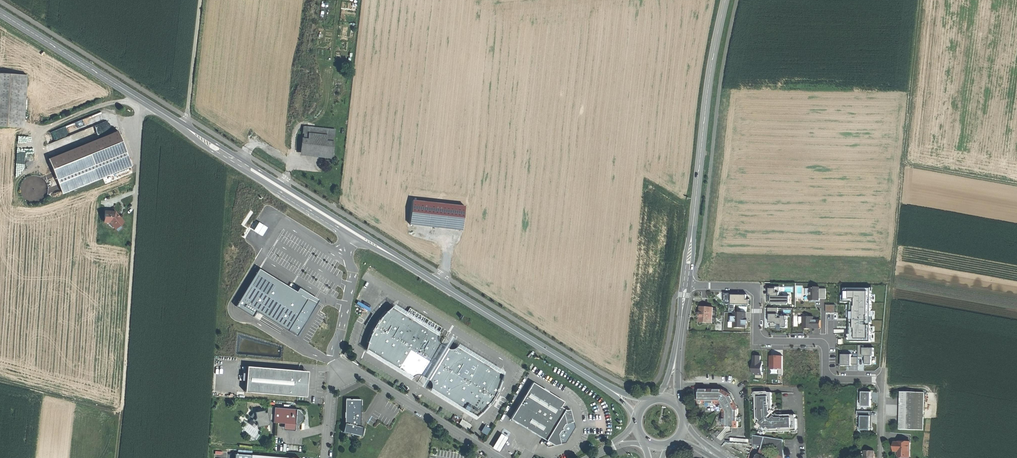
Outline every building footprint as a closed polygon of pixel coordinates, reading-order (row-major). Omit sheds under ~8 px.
[(0,73),(0,126),(24,127),(27,75),(0,73)] [(119,130),(49,158),(61,188),(131,160),(119,130)] [(302,135),(303,136),(332,138),(333,138),(334,133),(303,130),(302,135)] [(301,141),(300,153),(323,155),(323,159),(331,160),(333,144),(332,144),(332,138),(303,136),(303,141),(301,141)] [(131,160),(61,188),(63,193),(133,165),(131,160)] [(412,199),(409,223),(462,229),(465,205),(412,199)] [(115,211),(106,211),(105,221),(110,222),(114,227),(119,223),(120,225),(124,221),(120,216),(115,211)] [(264,222),(256,218),(251,226),(259,231),(264,222)] [(260,266),(236,305),(251,314),(254,308),(295,333),(317,296),(297,284),(295,287),(260,266)] [(771,285),(771,304),(792,304),(792,295),(782,295),(782,285),(771,285)] [(812,286),(812,300),(822,300),(822,297),(827,297),(827,286),(812,286)] [(846,286),(846,302),(851,301),(851,340),(873,340),(872,286),(846,286)] [(733,294),(733,304),(751,304),(751,299),(746,299),(745,294),(733,294)] [(714,307),(701,306),(701,312),(699,312),(698,315),(699,315),(700,315),(700,318),(700,322),(712,323),(714,307)] [(368,342),(366,350),(412,378),(414,376),(416,375),(419,375),(421,376),(440,344),(439,343),(438,341),(437,340),(437,338),(438,335),(436,335),(404,315),(392,307),(388,311),(382,318),(377,324),(375,328),(371,335),(368,342)] [(769,315),(772,315),(772,326),(789,326),(789,315),(780,315),(780,307),(769,307),(769,315)] [(735,312),(735,327),(751,327),(751,312),(735,312)] [(805,315),(805,328),(822,328),(822,319),(816,319),(816,315),(805,315)] [(454,339),(447,334),(440,344),(421,376),(416,384),(419,386),(423,389),(428,380),(448,349),(454,339)] [(876,344),(860,344),(860,356),(865,356),(866,365),(872,365),(872,355),(876,355),(876,344)] [(450,349),(448,349),(428,380),(431,384),(431,386),(431,387),(430,389),(476,417),(483,411),(487,407),(489,404),(490,402),(492,400),(493,398),(494,396),(496,392),(498,388),(500,384),(502,375),(457,347),(453,349),(452,349),(450,349)] [(765,354),(756,354),(756,375),(767,375),(767,363),(764,363),(765,354)] [(787,354),(772,354),(772,368),(786,368),(787,354)] [(842,354),(842,366),(853,365),(853,364),(859,364),(858,356),(852,356),(852,354),(842,354)] [(305,371),(247,367),(245,393),(304,397),(306,395),(307,384),(308,374),(305,371)] [(564,402),(533,383),(520,405),(530,411),(521,426),(533,433),(546,441),(548,447),(560,444),(558,435),(560,431),(563,430),(562,428),(564,425),(574,422),(571,410),(566,411),(561,408),(564,402)] [(700,387),(699,401),(720,402),(722,405),(725,411),(724,426),(739,427),(739,408),(731,392),(724,388),(700,387)] [(872,407),(872,392),(862,391),(862,398),(861,398),(861,404),(862,404),(862,406),(867,406),(867,407),(872,407)] [(768,392),(757,392),(757,397),(756,397),(756,405),(757,405),(757,410),(756,410),(757,423),(766,432),(779,432),(779,431),(784,430),(784,431),(792,431),(792,430),(797,430),(797,419),(796,419),(796,415),(779,415),(777,414),(775,416),(774,414),(773,413),(774,411),(773,409),(772,393),(768,393),(768,392)] [(916,392),(901,392),(900,429),(915,430),(916,392)] [(924,392),(916,392),(915,430),(923,430),(924,392)] [(362,400),(346,400),(345,424),(343,433),(350,434),(350,433),(361,435),(361,437),(362,437),(364,427),(363,427),(363,428),(361,427),(362,416),(362,400)] [(520,405),(511,419),(521,426),(530,411),(520,405)] [(254,413),(251,417),(254,419),(252,421),(257,425),(260,427),(262,424),(269,423),(269,421),(273,421),(274,408),(268,408),(268,413),(265,413),(260,414),(258,413),(256,415),(255,414),(254,413)] [(296,410),(274,408),(273,421),(273,423),(284,424),(295,425),(295,424),(296,410)] [(872,429),(873,411),(857,411),(857,416),(861,416),(860,429),(872,429)] [(469,430),(472,425),(463,419),(459,424),(469,430)] [(480,431),(486,434),(489,428),(483,425),(480,431)] [(508,438),(501,434),(493,448),(500,452),(508,438)] [(723,446),(732,454),(736,449),(726,441),(723,446)] [(900,443),(895,443),(895,448),(899,448),(899,451),(899,456),(910,456),(911,442),(900,442),(900,443)]
